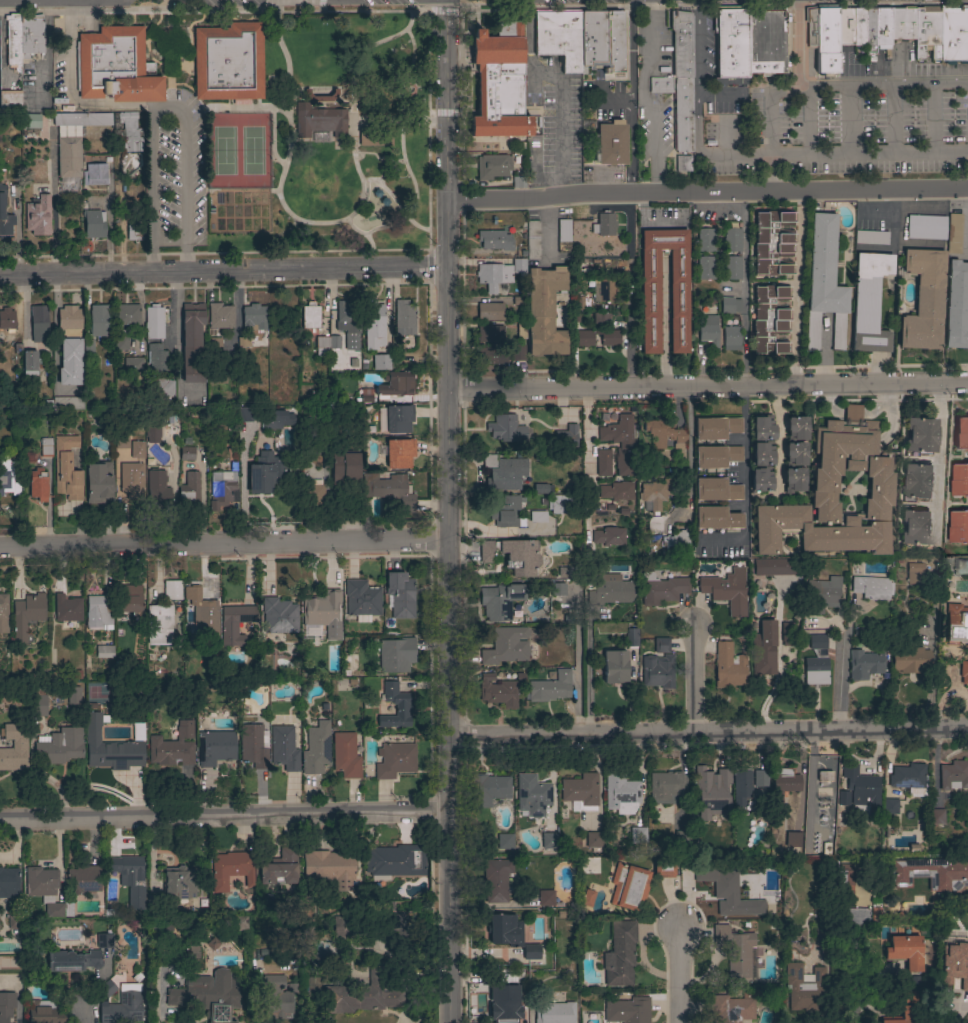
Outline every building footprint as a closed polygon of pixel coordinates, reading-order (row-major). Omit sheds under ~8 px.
[(838,73),(816,73),(816,48),(816,7),(816,5),(837,5),(837,8),(837,45),(838,73)] [(915,8),(921,8),(921,6),(939,6),(940,60),(930,60),(930,51),(924,50),(924,60),(914,60),(915,39),(915,8)] [(939,6),(967,6),(967,64),(960,64),(960,61),(954,61),(954,65),(945,65),(945,61),(940,60),(939,6)] [(714,32),(712,32),(712,7),(747,7),(747,73),(747,77),(747,84),(711,84),(711,78),(714,78),(714,32)] [(747,7),(783,7),(783,12),(786,12),(786,35),(784,35),(784,73),(771,73),(771,77),(761,77),(761,73),(747,73),(747,7)] [(807,48),(807,22),(804,22),(804,7),(816,7),(816,48),(807,48)] [(837,45),(837,8),(853,8),(853,44),(837,45)] [(853,46),(853,44),(853,8),(865,8),(865,45),(853,46)] [(874,53),(865,53),(865,45),(865,8),(874,8),(874,45),(874,53)] [(889,58),(885,58),(884,49),(877,49),(877,45),(874,45),(874,8),(888,8),(889,39),(889,58)] [(911,39),(911,41),(906,41),(906,39),(899,39),(899,41),(894,41),(894,39),(889,39),(888,8),(915,8),(915,39),(911,39)] [(562,73),(562,64),(558,64),(557,54),(535,55),(534,12),(580,11),(580,73),(562,73)] [(580,11),(623,11),(624,73),(611,73),(611,67),(606,67),(606,77),(596,78),(596,93),(581,93),(580,73),(580,11)] [(672,77),(672,32),(670,29),(670,11),(691,13),(691,77),(674,77),(672,77)] [(19,60),(20,74),(14,71),(14,68),(10,68),(10,65),(6,65),(7,20),(4,20),(4,16),(9,16),(9,14),(20,14),(20,18),(19,60)] [(42,14),(43,53),(42,53),(42,55),(39,55),(39,53),(31,53),(31,55),(28,55),(28,60),(19,60),(20,18),(42,14)] [(262,99),(194,100),(193,28),(228,27),(228,22),(261,22),(262,99)] [(520,22),(522,116),(530,116),(530,136),(471,137),(470,117),(478,117),(477,71),(476,71),(476,64),(472,64),(471,38),(472,38),(472,29),(481,29),(481,37),(495,37),(495,26),(496,26),(496,22),(520,22)] [(143,63),(153,63),(154,77),(162,77),(163,101),(111,102),(111,94),(102,95),(102,99),(78,99),(78,91),(77,91),(76,42),(78,41),(78,34),(99,34),(99,26),(142,26),(143,63)] [(691,77),(691,152),(675,152),(675,150),(674,150),(673,83),(674,83),(674,77),(691,77)] [(672,78),(672,93),(649,93),(649,78),(672,78)] [(338,94),(331,102),(310,101),(304,97),(304,89),(309,89),(309,93),(313,97),(329,96),(332,93),(332,89),(337,89),(338,94)] [(21,112),(0,112),(0,91),(20,91),(21,112)] [(346,109),(346,138),(333,138),(333,131),(309,131),(309,138),(295,138),(296,109),(346,109)] [(142,151),(123,152),(122,139),(113,140),(112,130),(114,130),(113,124),(123,123),(122,113),(137,112),(137,121),(136,121),(136,129),(141,128),(142,151)] [(111,113),(111,125),(53,126),(53,114),(111,113)] [(22,128),(22,114),(46,115),(46,119),(40,119),(40,128),(22,128)] [(626,164),(598,164),(598,162),(594,162),(593,135),(597,134),(597,125),(610,124),(610,120),(623,120),(623,124),(626,124),(626,164)] [(81,177),(58,178),(57,137),(80,137),(81,177)] [(503,156),(503,137),(481,137),(481,155),(503,156)] [(507,155),(507,156),(511,156),(511,171),(507,171),(507,175),(508,175),(508,181),(502,181),(502,176),(491,176),(491,180),(477,180),(476,157),(480,157),(480,155),(507,155)] [(690,155),(690,171),(675,171),(675,155),(690,155)] [(106,178),(107,178),(108,185),(83,185),(82,171),(86,171),(86,165),(106,164),(106,178)] [(512,177),(516,177),(517,167),(523,167),(522,177),(525,177),(524,188),(512,188),(512,177)] [(11,235),(0,236),(0,185),(6,185),(6,194),(5,194),(6,206),(4,206),(4,214),(15,214),(15,225),(11,225),(11,235)] [(25,204),(28,203),(28,193),(39,193),(50,193),(50,234),(31,234),(31,229),(25,229),(25,204)] [(105,237),(84,238),(83,211),(99,210),(99,213),(104,213),(105,237)] [(613,222),(616,222),(616,227),(614,228),(614,236),(597,236),(597,233),(591,233),(591,224),(597,224),(597,213),(603,213),(603,210),(609,210),(609,214),(613,214),(613,222)] [(755,211),(795,213),(794,222),(793,222),(792,227),(779,226),(779,223),(777,223),(777,230),(793,230),(793,234),(795,234),(794,244),(793,244),(793,253),(791,253),(791,257),(778,256),(778,253),(776,253),(776,261),(792,261),(791,265),(793,265),(793,276),(754,275),(755,211)] [(812,213),(836,214),(833,287),(847,287),(846,313),(845,313),(843,351),(831,350),(833,311),(820,311),(818,351),(806,350),(812,213)] [(959,253),(946,253),(948,213),(961,214),(959,253)] [(946,216),(945,241),(906,239),(907,215),(946,216)] [(540,259),(526,259),(526,220),(539,220),(540,259)] [(557,220),(570,220),(570,253),(557,253),(557,220)] [(144,224),(143,241),(126,240),(127,224),(144,224)] [(740,251),(724,251),(724,228),(740,229),(740,251)] [(714,251),(697,251),(697,229),(714,229),(714,251)] [(504,230),(504,235),(510,235),(510,241),(513,241),(513,250),(502,250),(502,249),(481,249),(481,241),(478,241),(478,231),(504,230)] [(660,354),(642,354),(641,230),(687,230),(687,354),(670,354),(669,249),(666,249),(666,253),(662,253),(662,251),(659,251),(660,354)] [(888,233),(887,245),(854,244),(855,231),(888,233)] [(943,251),(939,350),(898,348),(900,318),(903,318),(903,315),(915,316),(917,273),(907,273),(907,270),(903,270),(904,249),(943,251)] [(876,332),(889,332),(888,353),(851,351),(856,253),(893,255),(892,274),(884,274),(884,277),(879,277),(876,332)] [(714,279),(698,280),(697,257),(713,256),(714,279)] [(740,279),(724,279),(723,257),(740,256),(740,279)] [(513,259),(525,259),(526,278),(518,279),(518,272),(513,272),(513,259)] [(959,262),(967,263),(967,348),(944,346),(948,259),(959,260),(959,262)] [(478,276),(476,276),(476,271),(477,271),(477,264),(502,264),(502,265),(512,265),(512,282),(496,282),(496,294),(486,294),(486,282),(478,282),(478,276)] [(528,268),(538,268),(538,271),(553,271),(553,267),(566,267),(566,290),(565,290),(565,293),(559,293),(559,290),(552,290),(553,330),(566,330),(566,354),(529,354),(528,268)] [(599,283),(599,279),(616,279),(616,283),(619,283),(619,301),(594,301),(593,283),(599,283)] [(790,287),(790,297),(788,297),(788,301),(774,301),(774,307),(788,307),(788,310),(790,310),(790,320),(788,320),(788,331),(787,331),(787,334),(773,334),(773,340),(787,340),(787,342),(789,342),(789,354),(752,354),(752,320),(754,320),(754,287),(790,287)] [(583,310),(572,310),(572,296),(583,296),(583,310)] [(734,298),(734,299),(741,300),(741,312),(734,312),(734,313),(721,313),(721,298),(734,298)] [(414,335),(404,335),(395,335),(395,299),(408,299),(408,304),(414,304),(414,335)] [(385,346),(377,346),(377,350),(365,350),(364,300),(376,300),(376,304),(384,304),(385,346)] [(359,352),(352,352),(352,351),(345,351),(345,330),(335,330),(335,321),(336,321),(336,301),(359,301),(360,333),(359,333),(359,352)] [(319,328),(302,328),(302,306),(307,306),(307,302),(314,302),(314,306),(319,306),(319,328)] [(233,328),(208,329),(208,303),(221,303),(221,306),(232,306),(233,328)] [(242,303),(274,303),(274,330),(245,330),(245,326),(242,326),(242,303)] [(504,303),(504,320),(477,320),(478,303),(504,303)] [(139,325),(114,325),(115,304),(139,305),(139,325)] [(163,339),(145,339),(145,307),(150,307),(150,304),(158,304),(158,307),(163,307),(163,339)] [(182,304),(204,304),(204,325),(201,325),(201,373),(204,373),(204,383),(182,383),(182,304)] [(29,306),(46,305),(48,340),(37,340),(37,342),(32,343),(29,306)] [(57,310),(62,310),(62,306),(76,305),(76,309),(81,309),(81,329),(80,329),(80,337),(64,337),(64,334),(59,334),(59,329),(57,329),(57,310)] [(109,336),(90,336),(89,305),(109,305),(109,336)] [(6,329),(0,329),(0,311),(2,311),(2,308),(10,308),(10,311),(14,311),(14,329),(13,329),(13,332),(6,332),(6,329)] [(609,324),(592,324),(593,311),(614,311),(613,316),(610,316),(609,324)] [(717,348),(710,348),(710,341),(698,341),(698,316),(717,316),(717,348)] [(517,339),(517,319),(526,319),(526,338),(517,339)] [(504,326),(503,342),(477,341),(478,325),(504,326)] [(739,350),(723,350),(723,327),(727,327),(727,325),(731,325),(731,327),(739,327),(739,350)] [(114,350),(114,330),(128,330),(128,350),(114,350)] [(593,346),(577,346),(576,331),(593,330),(593,346)] [(620,345),(601,345),(601,330),(619,330),(620,345)] [(315,336),(329,337),(329,336),(340,336),(339,349),(327,349),(327,357),(316,357),(316,348),(315,348),(315,336)] [(250,337),(250,348),(237,348),(237,337),(250,337)] [(221,355),(208,354),(208,347),(205,347),(205,342),(208,342),(208,338),(221,338),(221,355)] [(60,339),(81,339),(81,385),(58,385),(58,369),(60,369),(60,339)] [(166,374),(149,374),(149,359),(146,359),(146,352),(147,352),(147,344),(161,344),(161,351),(166,351),(166,374)] [(511,360),(511,344),(526,345),(525,361),(511,360)] [(478,363),(478,347),(507,347),(507,364),(478,363)] [(36,351),(36,359),(39,359),(39,364),(36,364),(36,371),(38,371),(38,375),(23,375),(22,351),(36,351)] [(389,370),(372,370),(372,355),(389,355),(389,370)] [(143,358),(143,378),(123,378),(123,358),(143,358)] [(213,375),(217,375),(218,369),(224,369),(224,375),(228,375),(227,388),(212,387),(213,375)] [(412,372),(412,375),(414,375),(414,379),(412,379),(412,381),(413,381),(413,389),(411,389),(411,396),(375,395),(375,385),(387,385),(387,372),(412,372)] [(173,397),(144,397),(144,379),(155,379),(155,377),(159,377),(159,379),(168,379),(168,380),(173,380),(173,397)] [(372,402),(361,402),(361,389),(372,389),(372,402)] [(46,410),(46,400),(52,400),(52,398),(83,398),(83,409),(46,410)] [(412,405),(413,422),(409,422),(409,432),(386,433),(385,406),(412,405)] [(814,428),(824,428),(824,420),(840,421),(840,423),(844,423),(845,405),(861,405),(860,423),(862,423),(862,421),(878,422),(876,457),(890,458),(889,472),(893,472),(891,506),(887,506),(886,521),(857,519),(856,527),(841,526),(841,524),(814,523),(815,508),(810,508),(813,468),(817,468),(817,453),(813,453),(814,428)] [(238,407),(259,407),(259,420),(252,421),(238,421),(238,407)] [(166,434),(166,440),(154,440),(154,434),(153,434),(153,410),(168,410),(168,434),(166,434)] [(261,429),(261,413),(280,413),(280,429),(261,429)] [(516,426),(525,426),(525,441),(501,442),(501,438),(491,438),(490,432),(486,432),(486,423),(494,423),(494,415),(515,414),(516,426)] [(753,417),(764,417),(764,415),(772,415),(772,424),(774,424),(774,439),(762,439),(762,441),(752,441),(753,417)] [(597,428),(606,427),(606,425),(619,424),(618,417),(632,416),(632,425),(633,425),(633,437),(632,437),(632,439),(634,439),(635,450),(633,450),(634,476),(617,477),(616,469),(615,469),(615,456),(616,456),(616,448),(619,448),(618,443),(611,444),(610,440),(598,440),(597,428)] [(806,439),(795,439),(795,442),(805,442),(805,465),(794,465),(793,467),(804,468),(804,491),(792,491),(792,493),(784,493),(785,481),(784,481),(784,469),(785,469),(785,456),(785,443),(787,443),(787,430),(786,430),(786,417),(797,418),(797,417),(807,417),(806,439)] [(695,440),(695,419),(741,418),(741,433),(725,433),(725,440),(695,440)] [(936,419),(935,427),(937,427),(936,446),(934,446),(934,453),(931,453),(931,455),(918,454),(918,451),(904,451),(905,440),(909,440),(909,429),(906,429),(906,418),(936,419)] [(955,418),(967,418),(967,451),(967,449),(954,449),(954,434),(956,434),(955,418)] [(664,420),(664,424),(668,424),(668,428),(671,428),(671,430),(678,430),(678,428),(680,428),(680,430),(686,430),(686,443),(682,443),(682,448),(675,448),(675,440),(668,440),(668,437),(665,437),(665,449),(651,449),(651,434),(648,434),(648,431),(643,431),(643,420),(664,420)] [(567,431),(567,424),(577,424),(576,447),(554,446),(554,431),(567,431)] [(157,445),(158,426),(145,425),(144,444),(157,445)] [(54,436),(78,436),(78,448),(68,448),(68,451),(71,451),(71,471),(82,471),(82,501),(65,501),(65,496),(67,496),(67,494),(54,494),(54,436)] [(115,449),(115,436),(128,436),(128,449),(115,449)] [(51,438),(52,457),(41,457),(40,438),(51,438)] [(385,439),(414,439),(414,457),(410,457),(410,469),(386,469),(385,439)] [(144,458),(131,458),(131,441),(144,441),(144,458)] [(752,443),(764,443),(764,441),(772,441),(771,450),(773,450),(772,453),(773,453),(773,463),(772,463),(772,465),(762,465),(762,466),(752,466),(752,443)] [(741,446),(741,461),(725,462),(725,468),(695,468),(695,447),(741,446)] [(180,460),(180,447),(194,447),(194,461),(180,460)] [(610,476),(596,476),(596,450),(610,449),(610,476)] [(248,465),(258,465),(258,450),(272,450),(272,456),(283,456),(283,462),(287,462),(287,484),(270,484),(270,494),(247,494),(248,465)] [(331,453),(358,452),(359,489),(332,490),(331,453)] [(498,455),(498,459),(526,458),(527,476),(519,477),(519,490),(490,491),(490,487),(485,487),(485,478),(490,478),(490,468),(483,468),(482,453),(490,455),(498,455)] [(2,496),(0,496),(0,454),(8,454),(8,461),(8,462),(12,462),(12,483),(19,483),(19,496),(12,496),(12,492),(2,492),(2,496)] [(86,464),(97,464),(97,462),(110,462),(111,476),(112,475),(112,503),(86,504),(86,464)] [(119,464),(142,463),(143,502),(136,502),(136,500),(126,500),(126,493),(120,493),(119,464)] [(966,463),(967,463),(967,498),(964,498),(964,496),(952,496),(952,481),(953,481),(953,465),(966,465),(966,463)] [(934,465),(933,473),(934,473),(933,491),(932,491),(932,499),(928,498),(928,501),(916,500),(916,503),(902,502),(903,485),(906,485),(907,476),(903,475),(903,464),(934,465)] [(751,470),(756,470),(756,469),(763,469),(763,466),(770,466),(770,476),(771,476),(771,479),(772,479),(772,489),(771,489),(771,491),(761,491),(761,492),(751,492),(751,470)] [(47,502),(37,503),(37,497),(29,497),(29,472),(34,471),(34,469),(42,468),(42,472),(46,472),(47,502)] [(170,506),(146,506),(146,471),(164,471),(164,476),(166,476),(166,482),(164,482),(164,487),(170,487),(170,506)] [(199,508),(178,508),(178,485),(185,485),(185,472),(198,472),(199,508)] [(227,502),(227,504),(226,506),(225,507),(223,507),(218,507),(218,512),(209,511),(209,501),(210,501),(210,472),(235,472),(235,489),(237,490),(238,493),(238,502),(227,502)] [(416,492),(415,508),(399,508),(399,502),(385,502),(385,498),(361,497),(362,473),(377,474),(377,480),(389,480),(389,475),(405,474),(405,491),(416,492)] [(725,478),(725,485),(742,485),(742,500),(695,500),(695,478),(725,478)] [(660,512),(658,512),(658,516),(653,516),(653,512),(650,512),(650,502),(643,502),(642,482),(654,482),(655,483),(663,483),(663,479),(677,479),(677,495),(666,495),(666,501),(660,501),(660,512)] [(324,503),(301,504),(301,485),(304,485),(304,480),(321,480),(321,485),(323,485),(324,503)] [(599,486),(611,486),(611,483),(633,482),(633,502),(611,502),(611,498),(599,498),(599,486)] [(547,484),(547,485),(552,485),(552,493),(533,493),(533,484),(547,484)] [(519,510),(514,510),(514,518),(524,518),(524,527),(494,528),(494,520),(489,520),(489,505),(503,505),(503,496),(519,495),(519,510)] [(551,514),(551,510),(547,510),(547,505),(540,505),(540,499),(551,498),(551,495),(573,495),(574,514),(551,514)] [(868,528),(868,522),(888,522),(888,555),(868,555),(868,553),(863,553),(863,550),(801,550),(801,533),(779,533),(779,555),(755,555),(755,506),(809,506),(809,528),(868,528)] [(725,507),(725,513),(742,513),(742,528),(695,528),(695,507),(725,507)] [(931,512),(931,519),(932,519),(931,538),(930,538),(930,545),(926,545),(926,547),(913,546),(913,549),(900,548),(901,533),(904,533),(905,522),(901,522),(901,510),(931,512)] [(963,510),(967,510),(967,545),(962,545),(962,543),(949,543),(949,527),(950,527),(950,512),(963,512),(963,510)] [(546,512),(546,522),(529,522),(529,512),(546,512)] [(661,532),(648,533),(647,517),(661,517),(661,532)] [(624,545),(609,545),(609,547),(603,547),(603,543),(592,543),(592,531),(602,531),(603,528),(604,528),(604,527),(616,527),(616,528),(624,528),(624,545)] [(697,533),(737,533),(737,529),(747,528),(747,552),(745,552),(745,560),(697,560),(697,533)] [(679,532),(679,530),(684,530),(684,532),(688,532),(688,549),(672,549),(672,547),(662,547),(662,537),(672,537),(672,532),(679,532)] [(479,541),(535,540),(535,542),(537,542),(537,551),(535,551),(535,553),(539,557),(539,565),(534,570),(534,576),(511,577),(511,568),(505,568),(505,561),(507,561),(507,552),(499,553),(499,555),(495,555),(495,563),(480,563),(479,541)] [(753,559),(800,558),(800,574),(754,575),(753,559)] [(907,563),(923,564),(922,584),(907,584),(907,563)] [(558,567),(574,567),(574,576),(558,576),(558,567)] [(745,617),(728,617),(728,600),(710,601),(710,594),(699,594),(698,578),(719,577),(719,580),(725,580),(725,575),(731,574),(731,567),(744,567),(745,617)] [(414,619),(391,619),(391,595),(385,595),(385,573),(405,572),(405,579),(413,579),(414,619)] [(659,601),(659,606),(642,606),(642,572),(654,572),(654,579),(657,579),(659,581),(666,581),(666,578),(689,578),(688,594),(677,593),(677,601),(659,601)] [(620,574),(620,581),(633,581),(633,603),(602,603),(602,605),(595,605),(595,602),(587,602),(587,591),(595,591),(595,582),(600,581),(600,575),(620,574)] [(840,600),(838,600),(838,607),(822,607),(822,615),(810,614),(811,595),(806,595),(807,580),(828,581),(828,576),(841,577),(840,600)] [(889,579),(889,583),(892,583),(892,595),(889,595),(888,600),(862,599),(863,593),(851,593),(852,577),(889,579)] [(380,615),(347,616),(347,596),(345,596),(345,580),(366,580),(366,587),(380,587),(380,615)] [(181,600),(163,600),(163,581),(181,581),(181,600)] [(140,613),(118,612),(119,584),(141,585),(140,613)] [(565,596),(550,596),(550,584),(565,584),(565,596)] [(200,600),(184,600),(184,587),(191,587),(191,585),(199,585),(199,587),(200,587),(200,600)] [(496,588),(496,585),(499,585),(499,586),(508,586),(508,585),(529,585),(529,594),(526,594),(526,597),(523,597),(523,600),(516,600),(516,598),(510,598),(510,621),(487,621),(487,617),(484,617),(484,606),(481,606),(481,603),(479,603),(479,588),(496,588)] [(302,626),(302,597),(323,597),(323,590),(340,590),(340,605),(337,605),(337,611),(335,626),(302,626)] [(44,620),(26,620),(26,626),(16,626),(16,621),(12,621),(12,601),(24,601),(24,596),(35,596),(35,593),(44,593),(44,620)] [(54,593),(63,593),(63,597),(66,597),(66,599),(72,599),(72,598),(81,598),(82,621),(55,621),(54,593)] [(86,630),(86,596),(103,596),(103,594),(111,594),(112,630),(86,630)] [(297,633),(263,633),(263,613),(262,613),(262,597),(277,597),(277,601),(290,601),(290,604),(297,604),(297,633)] [(218,652),(208,652),(208,642),(194,642),(194,625),(193,625),(193,605),(205,605),(205,601),(217,600),(217,605),(218,605),(218,652)] [(961,607),(967,607),(967,647),(965,647),(965,643),(957,643),(957,644),(945,644),(947,613),(945,613),(946,603),(961,604),(961,607)] [(171,635),(169,635),(169,646),(146,645),(147,605),(171,606),(171,635)] [(256,606),(256,622),(237,623),(237,635),(245,635),(245,646),(221,646),(221,621),(221,607),(256,606)] [(775,673),(751,673),(751,634),(759,634),(759,620),(775,620),(775,673)] [(794,623),(794,645),(782,645),(782,642),(781,642),(781,623),(794,623)] [(527,628),(527,629),(528,629),(528,636),(527,636),(527,639),(517,639),(517,641),(527,641),(527,646),(529,648),(529,655),(527,656),(527,661),(497,661),(497,665),(480,665),(480,650),(492,650),(492,628),(527,628)] [(638,647),(627,647),(627,629),(637,629),(638,647)] [(825,656),(825,658),(827,658),(827,684),(804,684),(804,658),(815,658),(811,649),(809,649),(809,635),(825,635),(826,649),(814,649),(818,656),(825,656)] [(379,640),(400,640),(400,638),(414,638),(415,663),(408,663),(408,672),(379,672),(379,640)] [(669,638),(669,653),(654,653),(654,638),(669,638)] [(715,660),(715,641),(731,641),(731,663),(737,663),(737,655),(745,655),(745,656),(747,656),(747,660),(746,660),(746,686),(733,686),(733,688),(715,688),(715,660)] [(113,646),(113,658),(95,658),(96,646),(113,646)] [(929,650),(929,671),(892,670),(892,647),(922,648),(922,650),(929,650)] [(883,654),(883,674),(866,674),(866,681),(849,680),(849,650),(862,650),(862,654),(883,654)] [(626,651),(626,683),(603,683),(603,651),(626,651)] [(673,689),(660,689),(660,686),(641,686),(641,656),(646,656),(646,655),(651,655),(651,656),(655,656),(655,658),(663,658),(663,654),(673,654),(673,689)] [(960,661),(967,661),(967,684),(961,684),(961,677),(959,677),(960,661)] [(556,681),(556,669),(570,669),(570,698),(554,698),(554,700),(547,700),(547,702),(528,702),(528,682),(556,681)] [(516,681),(516,709),(503,709),(503,703),(485,703),(485,701),(480,701),(480,681),(481,681),(481,673),(494,673),(494,681),(490,681),(490,685),(499,685),(499,681),(516,681)] [(397,693),(410,693),(410,727),(377,726),(377,716),(395,716),(395,704),(391,704),(391,702),(383,701),(383,694),(382,694),(382,682),(397,682),(397,693)] [(46,717),(28,716),(29,695),(34,695),(34,687),(44,687),(43,695),(46,695),(46,717)] [(67,687),(81,687),(80,705),(66,705),(67,687)] [(101,727),(100,727),(100,743),(125,743),(125,742),(143,741),(144,766),(127,766),(128,770),(111,771),(111,766),(87,767),(87,744),(85,744),(85,713),(101,713),(101,727)] [(149,736),(160,736),(160,741),(176,741),(176,727),(178,727),(178,720),(192,720),(193,738),(182,738),(182,742),(193,742),(193,765),(180,765),(179,759),(174,759),(174,766),(157,766),(157,763),(149,763),(149,736)] [(329,766),(321,766),(321,774),(301,774),(301,751),(306,751),(306,728),(317,728),(317,720),(329,720),(329,766)] [(133,723),(143,723),(143,728),(146,728),(146,734),(144,734),(144,740),(133,741),(133,723)] [(4,736),(0,736),(0,729),(3,729),(3,724),(27,724),(26,770),(0,770),(0,748),(12,748),(12,740),(4,740),(4,736)] [(240,725),(262,725),(262,731),(266,731),(266,748),(267,748),(267,769),(253,769),(253,763),(240,763),(240,725)] [(270,726),(293,726),(293,749),(298,749),(299,772),(284,772),(283,764),(271,765),(270,726)] [(83,758),(67,758),(67,762),(64,762),(64,764),(45,764),(45,760),(34,760),(34,743),(37,743),(37,736),(50,736),(50,733),(59,733),(59,728),(83,728),(83,758)] [(236,732),(236,760),(215,760),(215,767),(199,767),(198,732),(236,732)] [(333,733),(354,733),(355,756),(360,756),(360,778),(341,778),(341,771),(333,771),(333,733)] [(415,744),(415,772),(394,772),(394,779),(374,779),(374,764),(381,764),(381,756),(376,756),(376,748),(381,748),(381,744),(415,744)] [(950,761),(967,761),(967,788),(948,788),(948,790),(939,790),(939,765),(950,765),(950,761)] [(923,789),(888,787),(889,775),(891,775),(892,766),(908,767),(908,763),(925,764),(923,789)] [(879,777),(878,806),(867,805),(867,816),(851,815),(852,804),(849,804),(849,806),(837,805),(838,791),(847,792),(847,778),(841,778),(841,764),(858,764),(857,776),(879,777)] [(791,775),(800,775),(800,791),(781,791),(781,794),(773,795),(772,777),(773,777),(773,769),(791,768),(791,775)] [(717,770),(730,769),(730,783),(718,784),(717,770)] [(743,807),(732,807),(733,770),(754,770),(754,798),(743,798),(743,807)] [(766,798),(765,771),(751,771),(752,798),(766,798)] [(605,772),(624,772),(624,781),(639,781),(639,804),(617,804),(617,809),(606,809),(605,772)] [(666,773),(666,772),(681,772),(681,804),(656,804),(656,790),(650,790),(650,773),(666,773)] [(712,801),(706,801),(706,804),(694,803),(694,772),(713,773),(712,801)] [(832,772),(832,781),(817,781),(817,772),(832,772)] [(597,806),(595,806),(595,811),(578,811),(578,808),(571,808),(571,801),(561,801),(561,779),(581,779),(581,773),(597,773),(597,806)] [(551,806),(545,806),(545,808),(543,808),(543,818),(527,818),(527,811),(517,811),(517,774),(535,774),(535,784),(551,784),(551,806)] [(510,799),(490,799),(490,808),(470,808),(470,777),(510,777),(510,799)] [(897,814),(882,814),(882,798),(897,799),(897,814)] [(846,826),(844,826),(844,827),(836,827),(836,806),(843,807),(842,811),(847,811),(846,826)] [(944,824),(928,824),(927,810),(943,809),(944,824)] [(646,828),(646,843),(630,843),(630,828),(646,828)] [(691,831),(691,847),(674,847),(674,831),(691,831)] [(602,832),(601,848),(600,848),(600,852),(591,852),(591,848),(586,848),(586,847),(580,846),(580,834),(585,834),(586,832),(602,832)] [(541,834),(557,833),(557,848),(542,849),(541,834)] [(798,849),(798,834),(784,833),(783,848),(798,849)] [(513,849),(497,849),(497,834),(512,834),(513,849)] [(370,876),(370,872),(365,872),(365,848),(396,848),(396,845),(425,845),(425,875),(370,876)] [(282,884),(282,877),(274,877),(274,884),(259,885),(259,864),(267,864),(267,859),(280,858),(279,848),(296,847),(297,884),(282,884)] [(304,881),(303,853),(310,853),(310,851),(328,851),(328,853),(353,852),(354,880),(350,880),(351,891),(336,892),(335,880),(304,881)] [(227,892),(212,893),(212,855),(225,854),(225,852),(253,852),(253,885),(245,885),(245,876),(227,876),(227,892)] [(143,857),(143,881),(144,881),(144,910),(128,910),(128,886),(120,886),(120,874),(118,874),(118,872),(109,872),(109,857),(121,858),(121,857),(143,857)] [(507,903),(485,904),(485,880),(483,880),(483,860),(513,860),(513,874),(507,874),(507,903)] [(673,860),(674,877),(654,878),(654,860),(673,860)] [(837,905),(839,860),(855,861),(853,906),(837,905)] [(951,860),(967,860),(967,886),(966,886),(961,891),(933,892),(933,890),(928,891),(928,877),(911,878),(911,888),(894,888),(894,885),(893,885),(892,883),(888,883),(887,867),(892,867),(892,860),(951,860)] [(651,873),(643,899),(642,898),(637,913),(609,904),(615,885),(610,884),(617,862),(651,873)] [(79,892),(79,895),(72,895),(72,891),(73,891),(73,881),(67,881),(67,869),(76,869),(76,866),(100,866),(101,892),(79,892)] [(19,897),(0,898),(0,867),(2,867),(2,869),(18,868),(19,897)] [(58,888),(55,888),(55,895),(53,895),(53,903),(63,903),(63,918),(45,918),(45,903),(42,903),(42,895),(26,896),(25,867),(41,867),(41,870),(58,870),(58,888)] [(717,915),(717,900),(723,900),(723,899),(714,899),(714,881),(694,881),(694,867),(716,867),(716,872),(738,872),(738,898),(735,898),(735,900),(765,900),(765,915),(717,915)] [(188,898),(188,899),(164,899),(165,868),(195,868),(195,898),(188,898)] [(553,906),(538,906),(537,891),(553,890),(553,906)] [(578,905),(588,908),(593,893),(583,890),(578,905)] [(163,895),(162,912),(146,911),(147,895),(163,895)] [(63,901),(72,902),(72,916),(63,916),(63,901)] [(881,908),(881,922),(871,922),(871,908),(881,908)] [(847,909),(846,928),(868,929),(869,910),(847,909)] [(403,926),(408,926),(408,937),(397,936),(397,932),(381,931),(382,913),(398,915),(399,913),(403,913),(403,926)] [(522,947),(508,947),(508,944),(490,945),(489,915),(515,914),(515,921),(521,921),(522,947)] [(8,916),(21,915),(21,929),(8,929),(8,916)] [(364,916),(364,936),(350,936),(350,940),(334,941),(333,916),(364,916)] [(234,930),(245,931),(245,919),(234,919),(234,930)] [(316,933),(300,935),(298,922),(314,919),(316,933)] [(954,919),(967,920),(967,933),(953,932),(954,919)] [(611,921),(636,921),(636,943),(634,943),(634,968),(632,968),(632,985),(604,986),(604,970),(602,970),(602,953),(611,953),(611,921)] [(750,979),(728,979),(728,950),(714,951),(713,925),(729,925),(729,934),(755,933),(755,947),(750,947),(750,979)] [(815,927),(831,926),(831,946),(815,946),(815,927)] [(97,934),(113,934),(113,948),(97,948),(97,934)] [(920,936),(921,972),(906,972),(905,959),(884,959),(884,948),(890,948),(889,937),(920,936)] [(539,960),(523,960),(523,945),(539,944),(539,960)] [(199,959),(181,959),(181,946),(199,946),(199,959)] [(942,946),(940,986),(950,987),(951,979),(959,979),(958,992),(967,992),(967,947),(942,946)] [(83,967),(83,971),(47,971),(47,952),(65,952),(65,954),(66,952),(71,952),(74,955),(82,955),(82,954),(88,954),(88,950),(100,950),(100,959),(102,959),(102,966),(101,966),(98,969),(94,969),(92,967),(83,967)] [(824,1011),(804,1011),(804,1008),(799,1008),(799,1010),(789,1010),(789,990),(785,990),(785,963),(801,963),(801,975),(812,975),(812,967),(824,967),(824,1011)] [(369,986),(369,966),(391,966),(391,987),(401,987),(401,1006),(383,1006),(383,1010),(353,1010),(353,1013),(324,1013),(324,986),(369,986)] [(235,1021),(235,1022),(206,1022),(207,1022),(209,1021),(207,1019),(205,1017),(204,1014),(206,1011),(208,1009),(198,1009),(198,1006),(165,1005),(166,989),(185,989),(185,976),(209,976),(212,978),(213,971),(215,969),(218,968),(223,968),(227,970),(230,971),(229,977),(241,977),(240,986),(239,986),(238,1004),(239,1004),(239,1008),(230,1008),(229,1021),(235,1021)] [(285,975),(285,989),(281,989),(281,992),(284,992),(284,991),(287,991),(287,983),(297,983),(297,992),(292,992),(292,1019),(267,1019),(267,1014),(265,1014),(265,989),(263,989),(263,988),(262,985),(261,979),(263,977),(263,975),(285,975)] [(319,997),(307,997),(306,977),(319,977),(319,997)] [(107,998),(98,988),(109,979),(117,989),(107,998)] [(518,1019),(518,1022),(494,1022),(493,1020),(490,1020),(489,987),(518,986),(518,1006),(521,1006),(521,1019),(518,1019)] [(916,1004),(900,1004),(900,990),(916,990),(916,1004)] [(126,1020),(126,1022),(100,1022),(99,1004),(120,1004),(119,991),(141,991),(141,1020),(126,1020)] [(740,1020),(740,1022),(713,1022),(713,1017),(710,1017),(709,996),(729,995),(729,999),(742,999),(742,993),(751,992),(751,999),(754,999),(754,1020),(740,1020)] [(8,1018),(8,1022),(0,1022),(0,993),(15,993),(15,1008),(11,1008),(11,1018),(8,1018)] [(649,997),(649,1022),(622,1022),(604,1021),(605,1000),(631,1001),(631,997),(649,997)] [(67,1010),(68,1022),(29,1022),(29,1008),(28,1008),(28,1000),(54,1000),(54,1011),(67,1010)] [(574,1002),(574,1022),(535,1022),(534,1001),(563,1001),(563,1002),(574,1002)] [(916,1007),(916,1022),(881,1022),(881,1018),(901,1017),(901,1007),(916,1007)]
